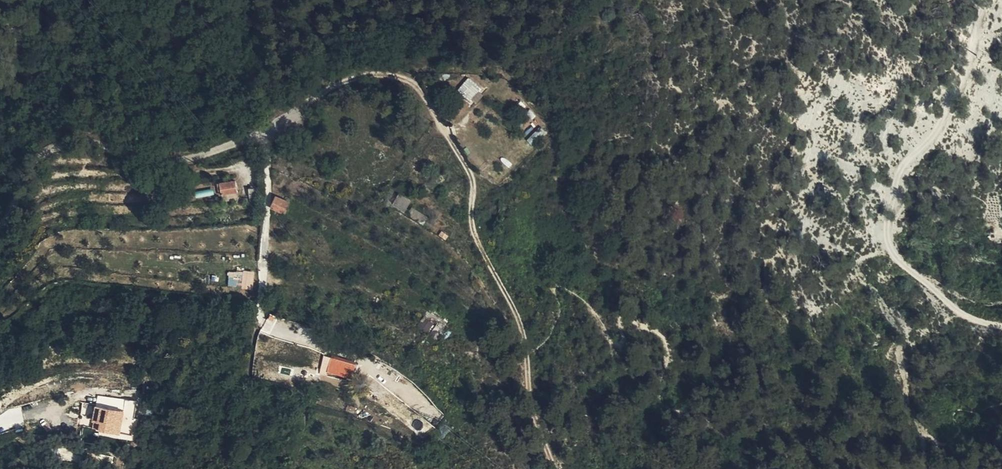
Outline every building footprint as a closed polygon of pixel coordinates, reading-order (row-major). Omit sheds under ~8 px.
[(470,74),(458,88),(471,99),(483,85),(470,74)] [(237,191),(236,179),(220,179),(220,193),(237,191)] [(261,196),(261,185),(253,185),(254,194),(248,194),(247,207),(260,207),(261,196)] [(405,211),(413,198),(400,190),(392,203),(405,211)] [(281,213),(290,198),(284,195),(282,199),(275,195),(269,205),(281,213)] [(425,222),(430,212),(413,205),(408,215),(425,222)] [(248,292),(251,277),(240,275),(237,290),(248,292)] [(424,314),(419,327),(429,331),(434,319),(424,314)] [(447,327),(458,334),(448,325),(447,327)] [(451,342),(458,334),(447,327),(442,334),(451,342)] [(465,353),(475,341),(466,333),(457,345),(465,353)] [(332,355),(328,371),(353,377),(357,361),(332,355)] [(115,408),(94,404),(91,420),(102,422),(100,432),(118,435),(122,417),(113,415),(115,408)]
